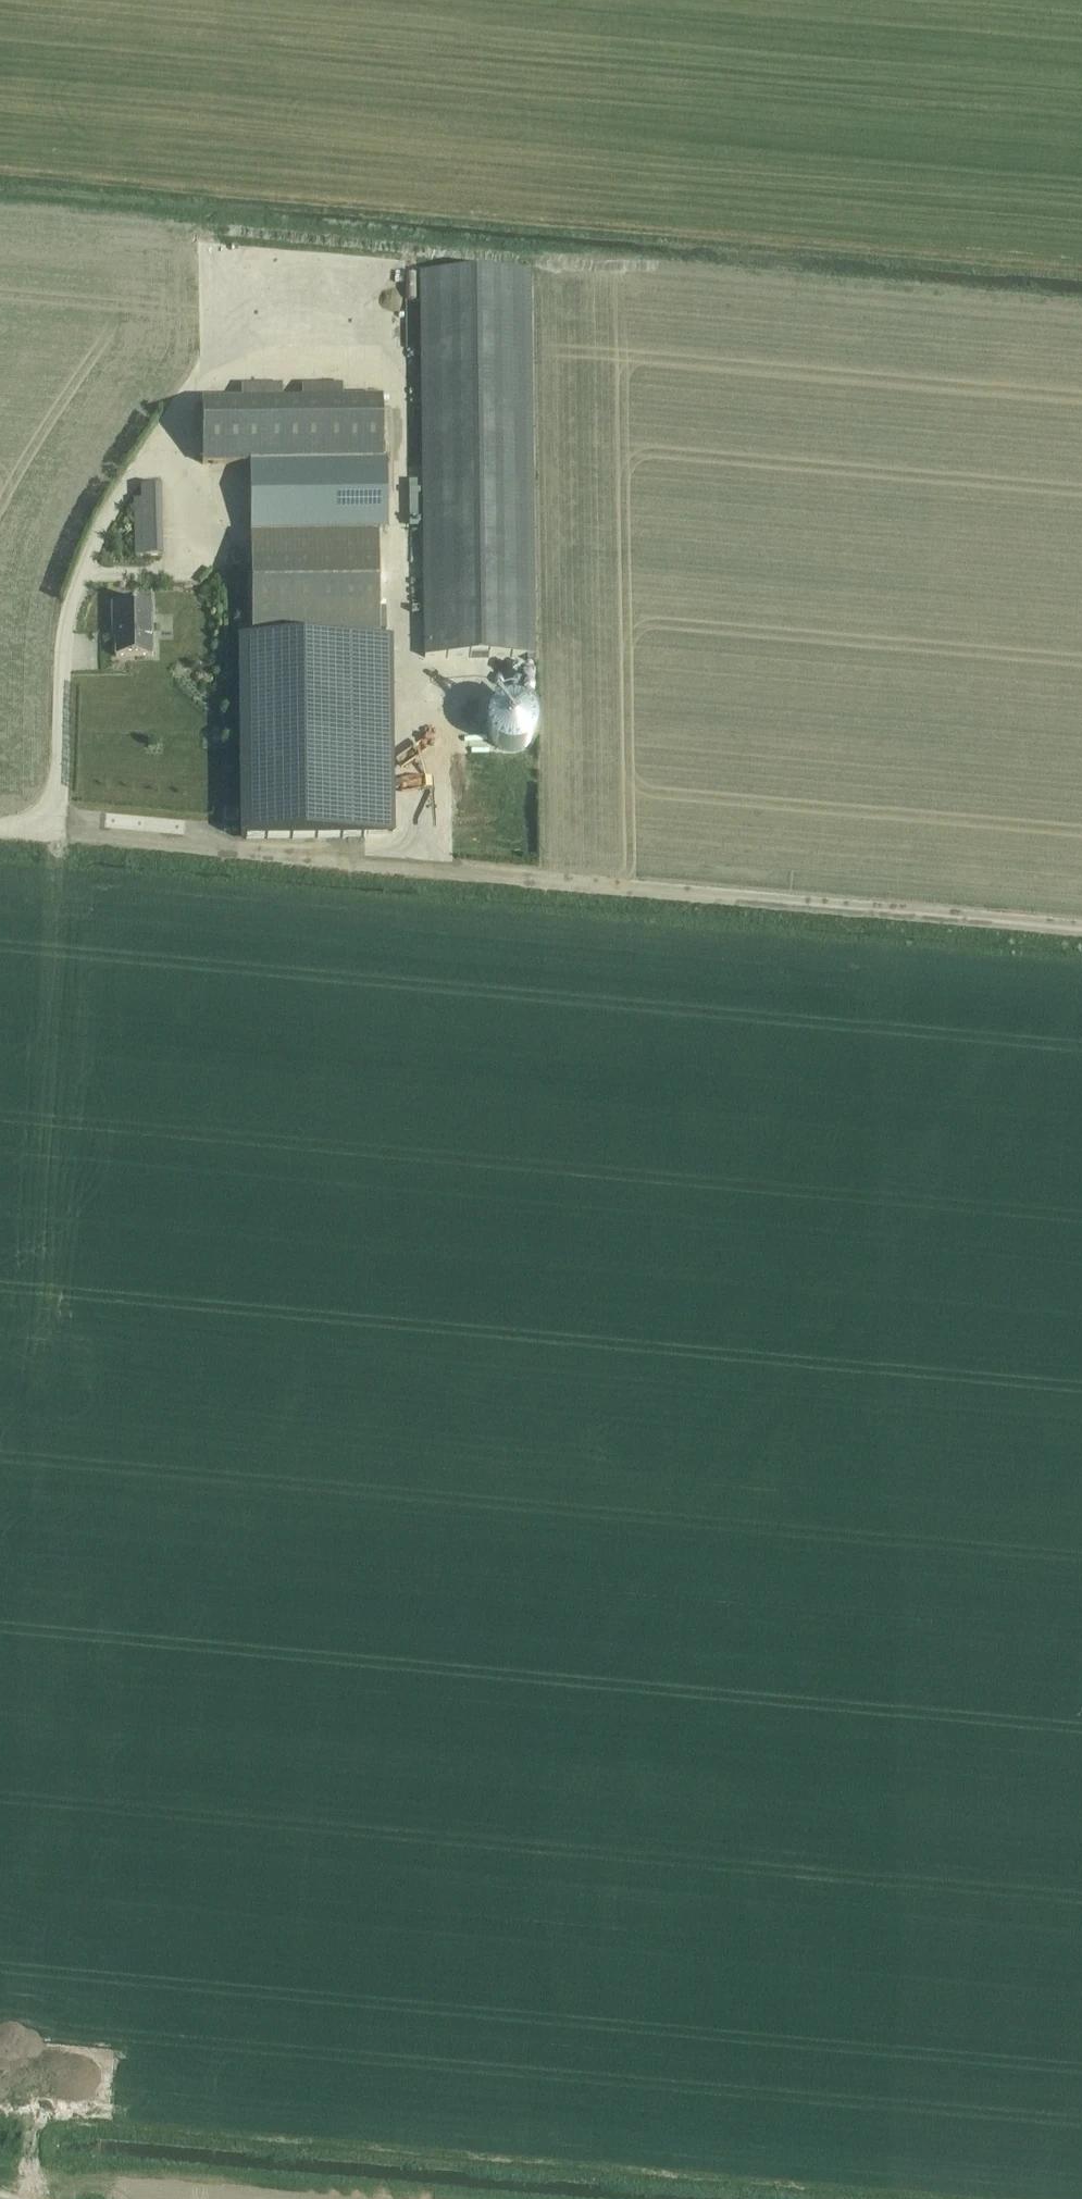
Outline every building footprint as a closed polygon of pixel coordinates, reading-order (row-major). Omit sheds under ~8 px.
[(534,656),(529,271),(474,272),(434,272),(423,273),(423,318),(425,491),(426,570),(427,657),(466,657),(534,656)] [(242,400),(202,400),(203,464),(249,463),(251,533),(385,531),(383,398),(268,400),(268,385),(241,385),(242,400)] [(137,557),(163,556),(162,486),(142,486),(143,500),(135,500),(137,557)] [(379,535),(252,536),(255,639),(380,637),(379,535)] [(152,604),(113,604),(113,629),(116,629),(116,657),(153,656),(152,604)] [(246,643),(243,643),(243,649),(243,671),(244,703),(245,778),(245,823),(245,837),(256,837),(284,837),(312,837),(363,836),(366,836),(365,810),(365,805),(364,708),(364,668),(363,641),(348,641),(346,641),(343,641),(341,641),(249,643),(248,643),(246,643)] [(516,668),(515,668),(514,668),(514,669),(513,669),(513,670),(512,671),(512,672),(512,673),(512,674),(512,675),(513,676),(514,677),(514,678),(515,678),(516,679),(517,679),(518,679),(519,679),(520,679),(521,678),(522,677),(523,676),(523,675),(524,674),(524,673),(524,672),(523,671),(523,670),(522,669),(521,668),(520,668),(519,667),(518,667),(517,667),(516,667),(516,668)] [(527,675),(526,675),(525,676),(524,677),(524,678),(523,679),(523,680),(523,681),(523,682),(523,683),(524,684),(525,685),(526,686),(527,686),(528,686),(528,687),(529,687),(530,687),(530,686),(531,686),(532,686),(533,685),(534,684),(534,683),(535,683),(535,682),(535,681),(535,680),(535,679),(535,678),(534,678),(534,677),(533,677),(533,676),(532,676),(532,675),(531,675),(530,675),(529,675),(528,675),(527,675)] [(515,682),(515,683),(514,683),(514,684),(513,684),(513,685),(512,685),(512,686),(512,687),(512,688),(512,689),(512,690),(513,691),(513,692),(514,693),(515,693),(516,694),(517,694),(518,694),(519,694),(520,694),(521,693),(522,692),(523,691),(523,690),(524,689),(524,688),(524,687),(523,686),(523,685),(522,684),(522,683),(521,683),(520,682),(519,682),(518,682),(517,682),(516,682),(515,682)] [(526,688),(525,689),(524,690),(523,691),(523,692),(523,693),(523,694),(523,695),(523,696),(524,696),(524,697),(525,698),(526,698),(526,699),(527,699),(528,699),(529,699),(530,699),(531,699),(532,698),(533,698),(533,697),(534,697),(534,696),(534,695),(535,694),(535,693),(534,692),(534,691),(534,690),(533,689),(532,689),(531,688),(530,688),(529,688),(528,688),(527,688),(526,688)] [(501,704),(500,705),(498,706),(497,706),(496,707),(495,708),(494,709),(493,710),(492,712),(491,713),(490,714),(490,715),(489,717),(489,718),(488,720),(488,721),(488,722),(487,724),(487,725),(487,727),(487,728),(487,730),(488,731),(488,733),(488,734),(489,735),(489,737),(490,738),(491,739),(492,741),(493,742),(493,743),(494,744),(496,745),(497,746),(498,747),(499,748),(500,748),(502,749),(503,750),(504,750),(506,751),(507,751),(509,751),(510,751),(512,751),(513,751),(515,751),(516,751),(518,751),(519,751),(520,750),(522,750),(523,749),(524,748),(526,748),(527,747),(528,746),(529,745),(530,744),(531,743),(532,742),(533,740),(534,739),(534,738),(535,736),(536,735),(536,734),(537,732),(537,731),(537,729),(537,728),(537,726),(537,725),(537,723),(537,722),(537,721),(536,719),(536,718),(535,716),(534,715),(534,714),(533,712),(532,711),(531,710),(530,709),(529,708),(528,707),(527,706),(525,705),(524,704),(523,704),(521,703),(520,703),(518,702),(517,702),(516,702),(514,701),(513,701),(511,701),(510,702),(508,702),(507,702),(505,702),(504,703),(502,703),(501,704)] [(238,810),(225,810),(225,823),(238,823),(238,810)]
